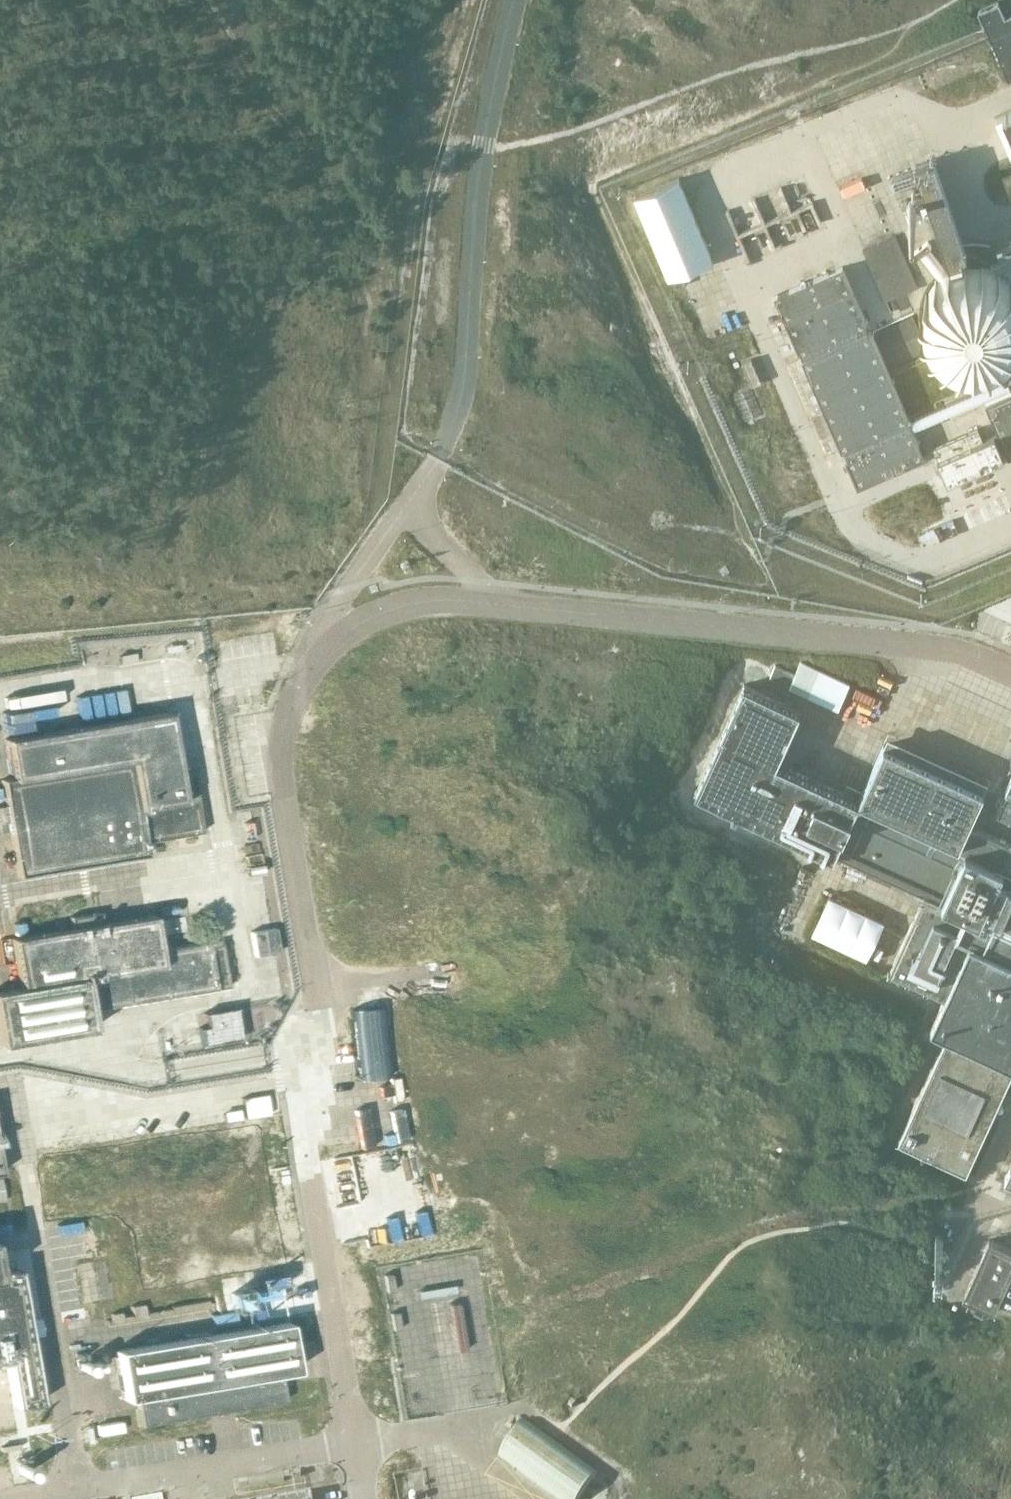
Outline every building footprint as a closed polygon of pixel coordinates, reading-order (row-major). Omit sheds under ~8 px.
[(978,10),(984,24),(1008,79),(1010,78),(1010,13),(1004,16),(997,2),(978,10)] [(1002,117),(994,120),(1010,157),(1010,113),(1002,116),(1002,117)] [(987,269),(986,268),(988,245),(961,243),(934,162),(929,164),(928,160),(914,164),(950,272),(948,273),(947,273),(928,248),(919,255),(938,280),(931,289),(926,300),(923,311),(924,323),(927,335),(933,345),(941,353),(951,360),(964,364),(976,365),(989,362),(1000,356),(1010,348),(1010,346),(1010,286),(1005,278),(1010,276),(1010,256),(987,269)] [(678,178),(633,197),(667,278),(712,259),(678,178)] [(895,235),(862,249),(885,301),(918,288),(895,235)] [(856,488),(925,459),(842,267),(774,297),(856,488)] [(750,359),(741,362),(751,385),(760,381),(750,359)] [(1003,374),(1001,369),(984,376),(992,396),(983,400),(985,404),(998,432),(998,433),(1001,440),(1007,454),(1009,457),(1010,457),(1010,371),(1003,374)] [(962,435),(938,445),(953,478),(1007,454),(1001,440),(998,433),(998,432),(987,437),(982,426),(977,428),(962,435)] [(774,665),(769,676),(789,686),(837,708),(849,683),(800,661),(794,675),(774,665)] [(923,991),(926,992),(927,990),(944,998),(939,1007),(929,1029),(945,1036),(897,1141),(964,1171),(965,1172),(1010,1071),(1010,844),(967,824),(986,781),(887,736),(858,800),(775,762),(799,709),(743,684),(694,792),(833,855),(834,853),(868,869),(865,874),(889,885),(891,879),(913,889),(922,893),(922,894),(924,895),(906,933),(889,971),(887,971),(886,974),(889,976),(890,973),(905,980),(904,983),(908,985),(909,982),(924,989),(923,991)] [(167,713),(3,739),(11,779),(1,780),(17,877),(145,855),(143,842),(201,832),(191,774),(177,776),(167,713)] [(1005,787),(1006,787),(1001,798),(1010,802),(1010,773),(1005,787)] [(277,977),(262,883),(238,887),(253,981),(277,977)] [(70,929),(10,938),(18,987),(0,990),(0,1044),(90,1029),(88,1009),(228,987),(221,944),(208,946),(207,941),(157,949),(152,916),(101,924),(99,912),(68,917),(70,929)] [(205,1026),(197,1027),(200,1045),(238,1038),(233,1008),(203,1013),(205,1026)] [(1003,1178),(1010,1181),(1010,1160),(1003,1178)] [(997,1303),(1010,1309),(1010,1251),(988,1240),(962,1298),(993,1312),(997,1303)] [(8,1360),(15,1406),(41,1402),(19,1268),(11,1270),(9,1256),(0,1257),(0,1361),(8,1360)] [(142,1304),(130,1306),(132,1319),(144,1317),(142,1304)] [(113,1350),(121,1398),(135,1396),(140,1425),(283,1401),(279,1373),(294,1370),(285,1321),(113,1350)] [(597,1472),(523,1418),(496,1456),(555,1498),(579,1498),(597,1472)]
